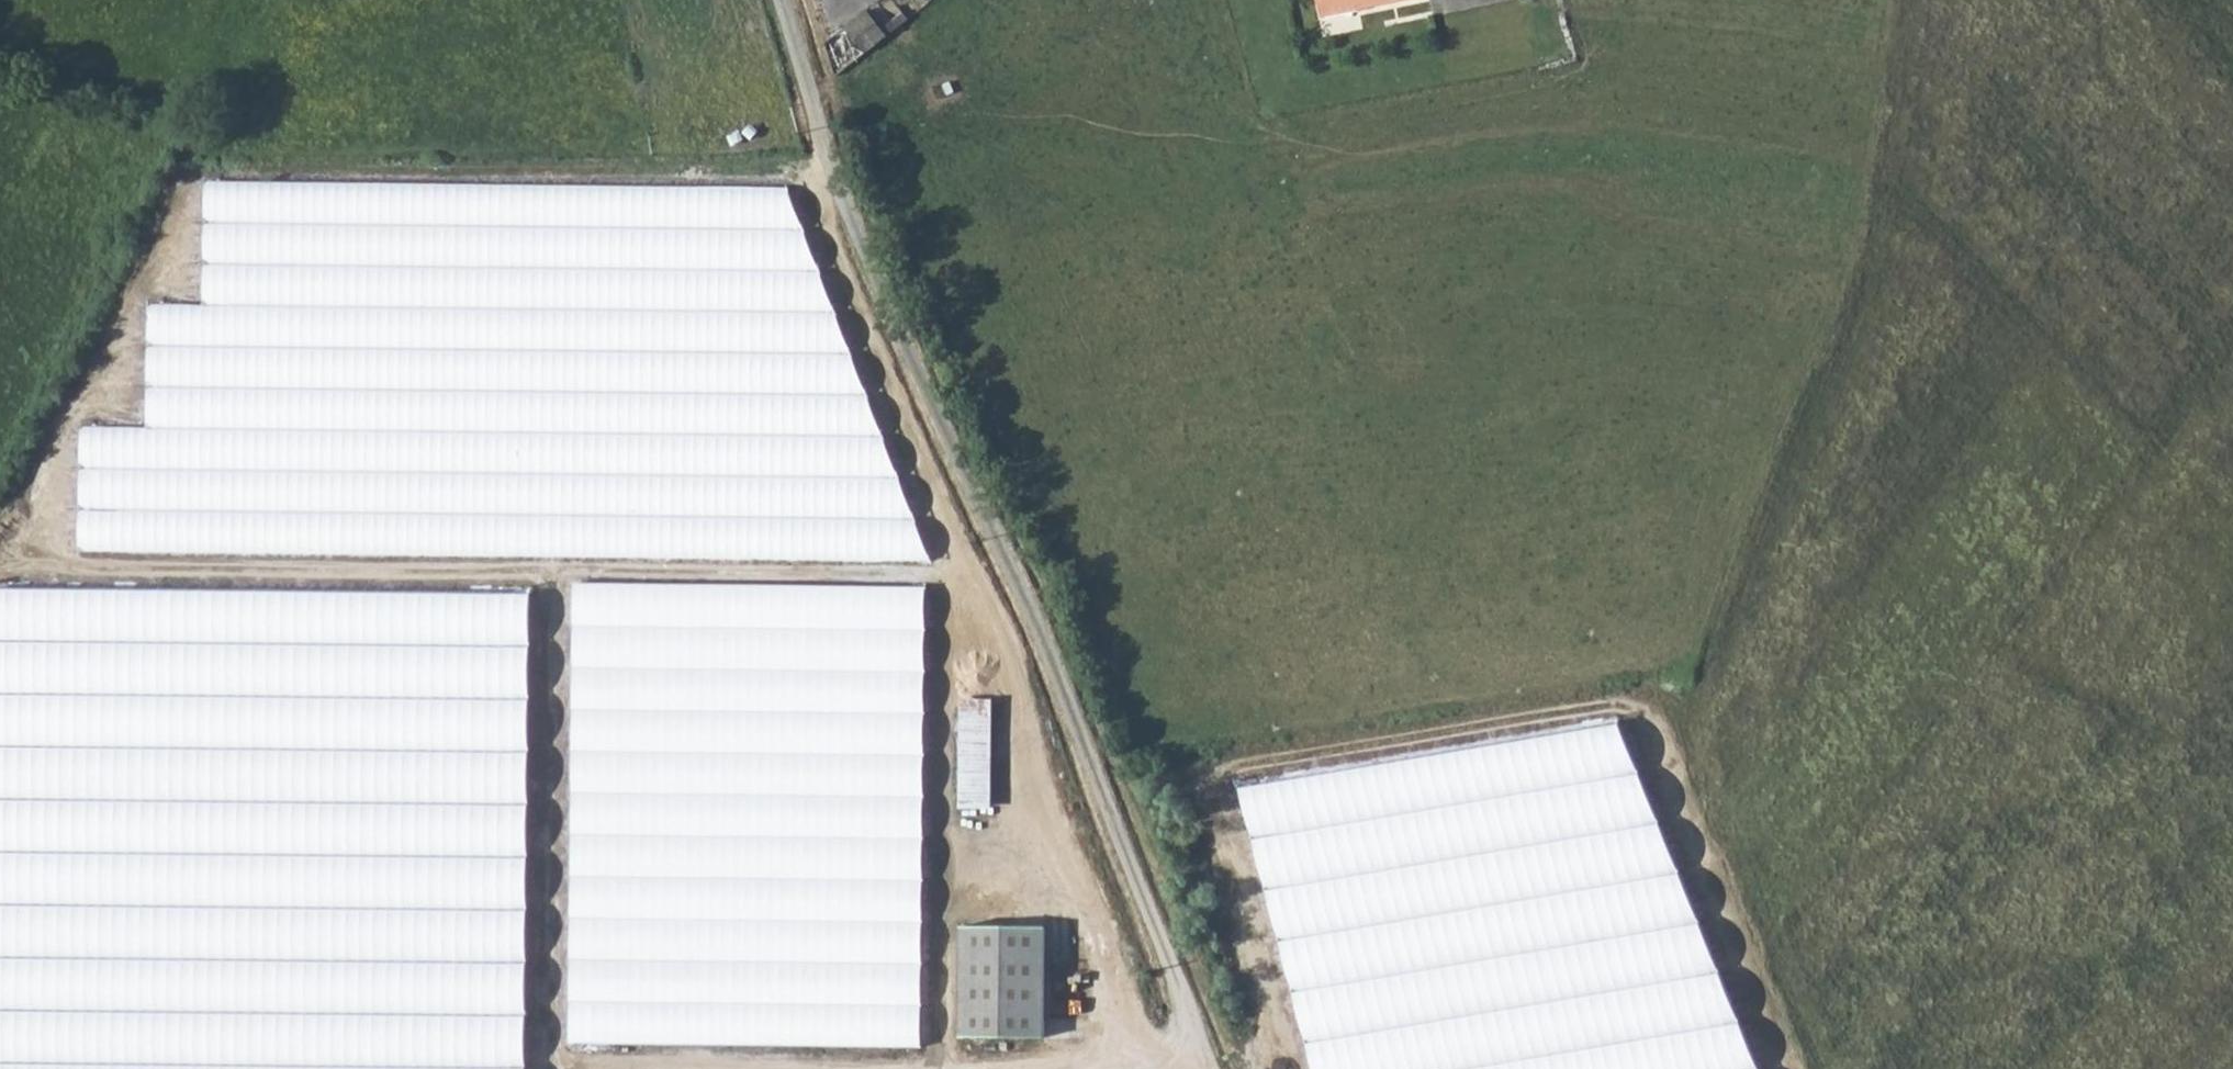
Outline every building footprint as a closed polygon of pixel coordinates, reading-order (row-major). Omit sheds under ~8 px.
[(1323,21),(1427,0),(1318,0),(1323,21)] [(836,31),(858,59),(880,42),(871,30),(859,13),(836,31)] [(894,14),(871,30),(880,42),(902,25),(894,14)] [(79,556),(930,563),(784,189),(202,184),(201,305),(148,308),(145,430),(79,430),(79,556)] [(568,1048),(920,1051),(921,590),(569,587),(568,1048)] [(527,598),(0,590),(0,1068),(522,1068),(527,598)] [(992,699),(960,698),(959,804),(991,804),(992,699)] [(1234,792),(1309,1068),(1755,1068),(1616,725),(1234,792)] [(1039,931),(958,930),(960,1040),(1041,1041),(1039,931)]
